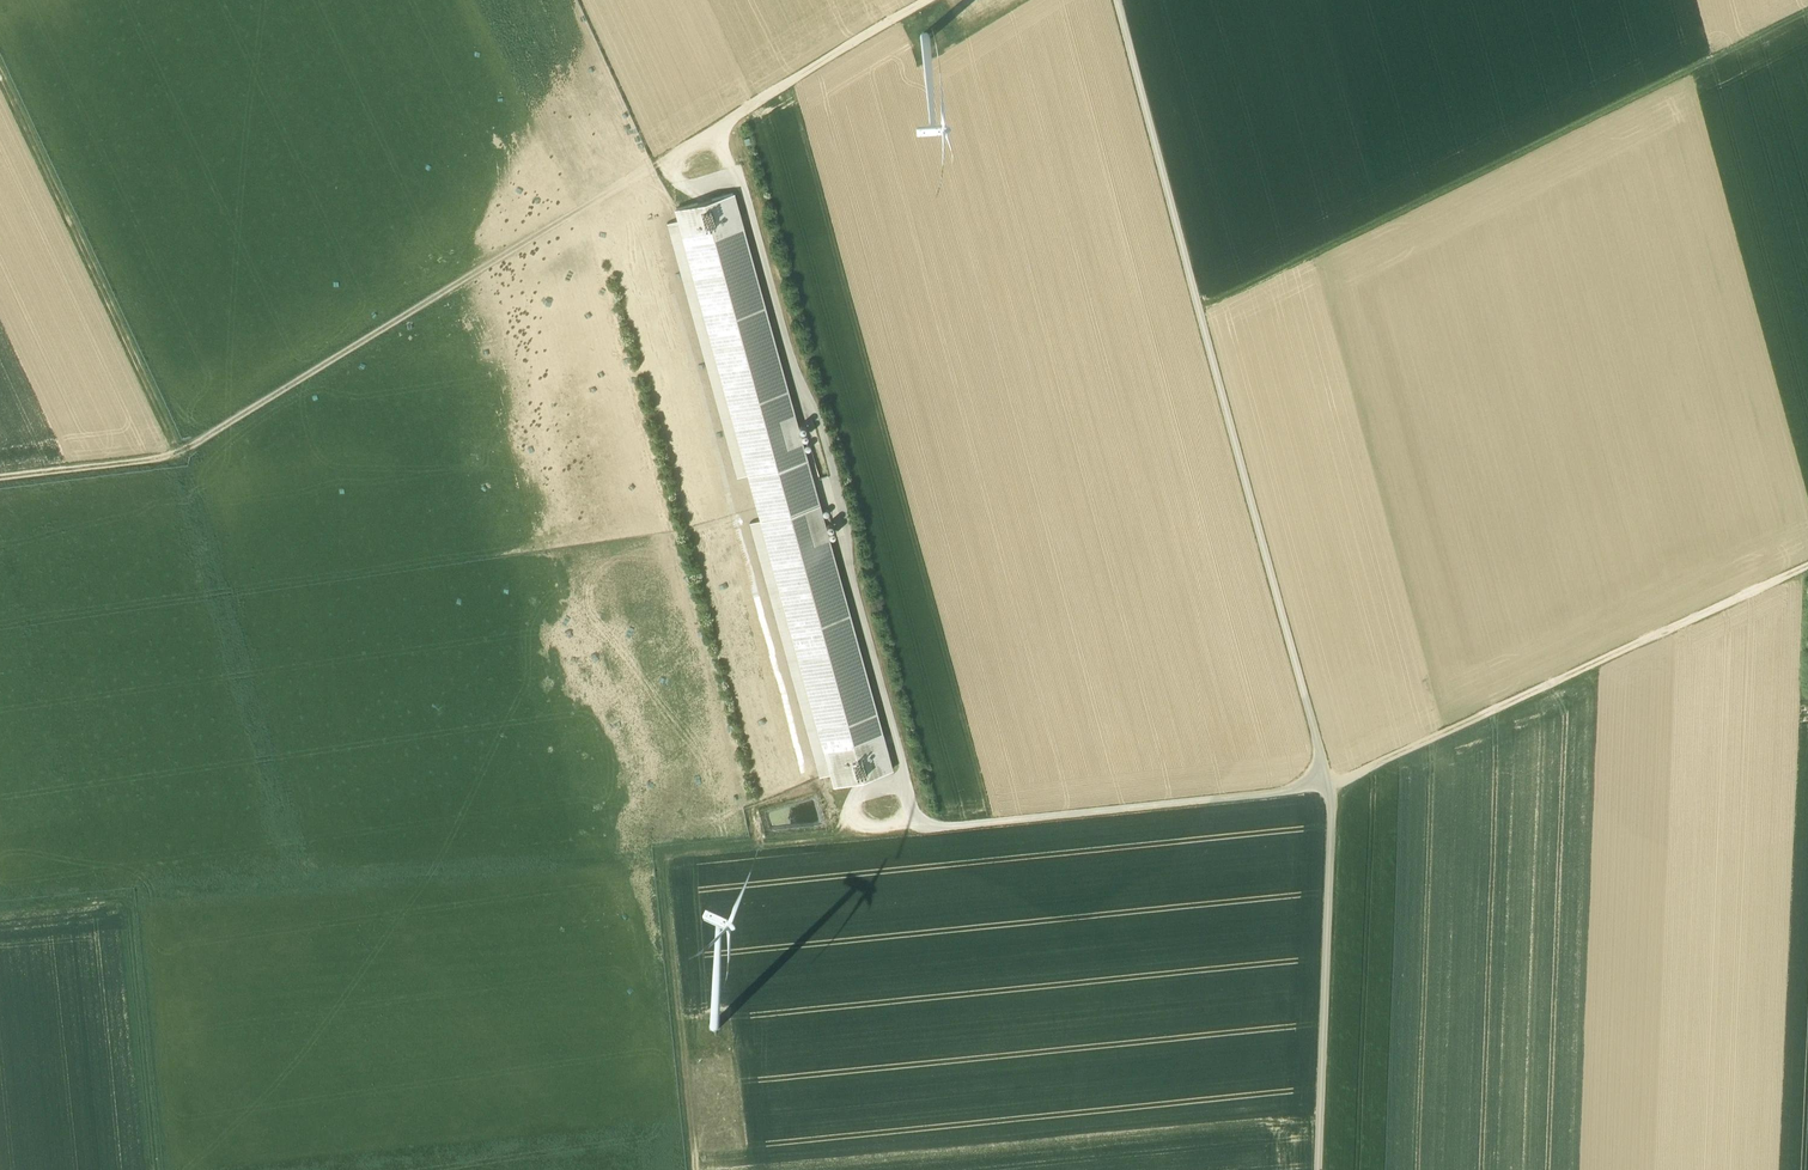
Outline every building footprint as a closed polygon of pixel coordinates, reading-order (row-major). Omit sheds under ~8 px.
[(892,770),(734,192),(675,208),(834,786),(892,770)]
